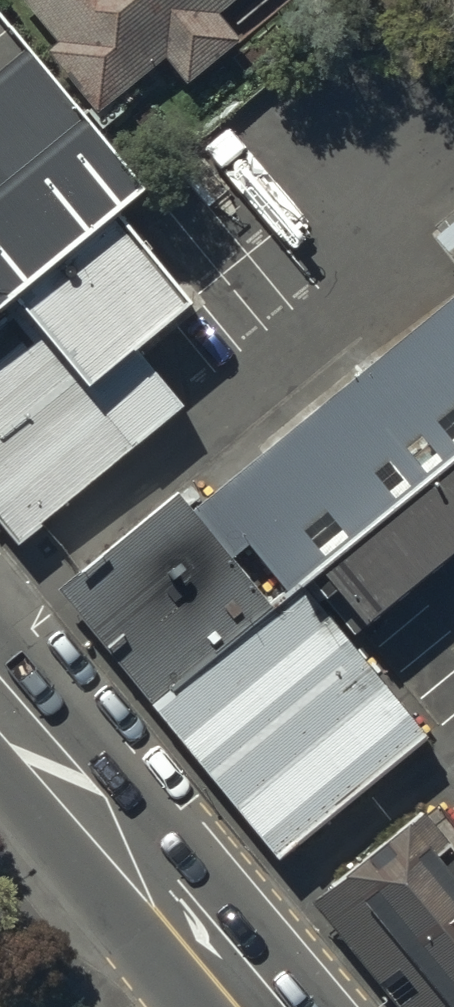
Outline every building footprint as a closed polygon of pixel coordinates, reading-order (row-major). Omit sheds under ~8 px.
[(52,28),(41,37),(91,99),(163,41),(183,67),(234,26),(213,0),(29,0),(52,28)] [(40,71),(0,104),(0,313),(112,216),(141,191),(40,71)] [(0,313),(0,475),(38,521),(151,429),(179,406),(134,349),(185,307),(112,216),(0,313)] [(438,245),(453,265),(453,232),(438,245)] [(194,512),(178,492),(79,572),(302,848),(429,742),(356,652),(308,593),(324,579),(453,471),(453,302),(194,512)] [(324,579),(359,622),(453,544),(453,471),(324,579)] [(421,813),(331,886),(431,1006),(453,1006),(453,854),(421,813)]
